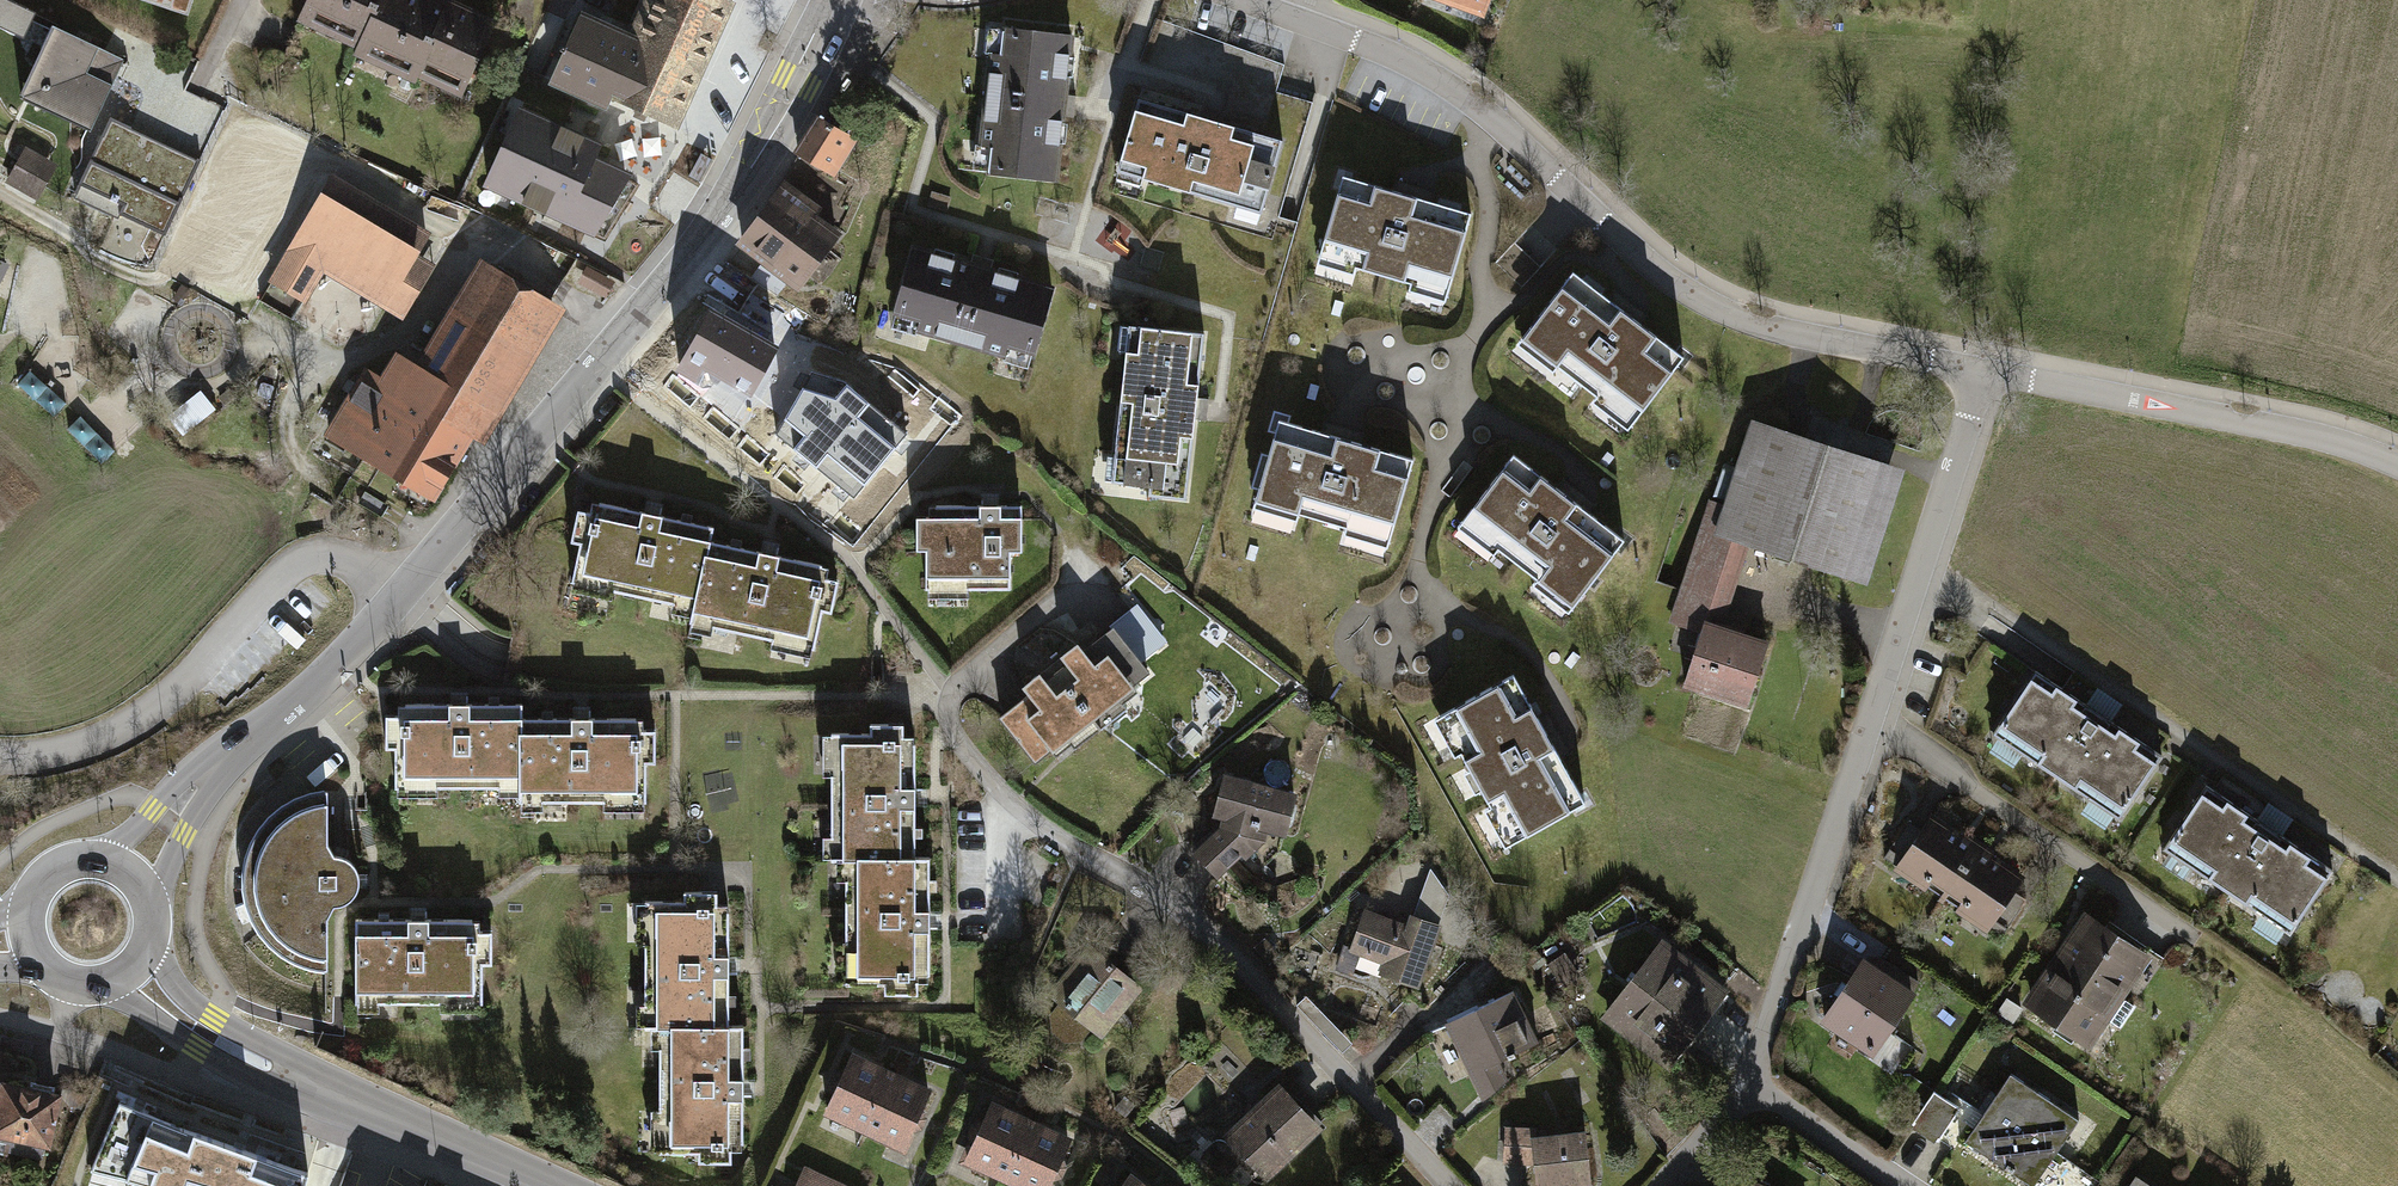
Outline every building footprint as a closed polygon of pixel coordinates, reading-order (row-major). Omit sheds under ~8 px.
[(37,14),(8,0),(0,0),(0,25),(26,37),(37,14)] [(186,12),(189,0),(150,0),(186,12)] [(304,11),(338,27),(335,34),(360,45),(381,0),(309,0),(304,11)] [(360,45),(395,61),(392,68),(416,79),(419,73),(442,83),(445,77),(465,86),(493,24),(449,4),(446,10),(425,0),(381,0),(360,45)] [(544,81),(672,134),(729,0),(646,0),(632,34),(574,10),(544,81)] [(1480,20),(1488,0),(1425,0),(1480,20)] [(1076,35),(982,26),(967,176),(1062,185),(1076,35)] [(122,66),(47,31),(13,102),(88,137),(122,66)] [(1285,142),(1142,99),(1121,171),(1264,214),(1285,142)] [(599,149),(523,113),(488,184),(592,235),(627,182),(594,161),(599,149)] [(859,140),(822,117),(799,154),(835,177),(859,140)] [(199,162),(112,122),(79,196),(166,236),(199,162)] [(26,148),(6,182),(38,200),(58,165),(26,148)] [(700,181),(712,158),(701,153),(689,176),(700,181)] [(430,231),(329,173),(266,281),(302,302),(319,272),(400,319),(433,264),(416,255),(430,231)] [(1474,219),(1350,179),(1325,256),(1449,296),(1474,219)] [(849,232),(784,182),(734,247),(799,297),(849,232)] [(1053,283),(910,244),(885,335),(1028,374),(1053,283)] [(0,254),(0,275),(10,261),(0,254)] [(473,266),(409,376),(495,426),(559,316),(473,266)] [(1690,361),(1578,276),(1527,342),(1639,427),(1690,361)] [(779,342),(712,302),(675,365),(742,405),(779,342)] [(1205,337),(1125,330),(1111,486),(1191,493),(1205,337)] [(320,449),(427,511),(463,449),(477,457),(495,426),(409,376),(385,363),(374,382),(363,375),(320,449)] [(811,373),(776,435),(853,498),(905,435),(842,383),(811,373)] [(215,415),(196,389),(167,412),(186,437),(215,415)] [(1911,467),(1747,414),(1659,682),(1747,710),(1772,633),(1731,620),(1753,552),(1871,590),(1911,467)] [(1283,424),(1259,504),(1393,542),(1417,460),(1283,424)] [(1523,460),(1467,527),(1569,612),(1625,544),(1523,460)] [(705,536),(580,509),(564,583),(688,611),(702,548),(705,536)] [(920,529),(906,529),(906,562),(915,562),(915,591),(920,591),(920,610),(958,610),(958,600),(1001,601),(1002,563),(1011,563),(1011,516),(920,516),(920,529)] [(702,548),(688,611),(683,634),(816,663),(835,577),(702,548)] [(1046,683),(1085,733),(1126,701),(1122,696),(1146,677),(1111,634),(1073,663),(1067,656),(1050,669),(1055,676),(1046,683)] [(2166,750),(2037,664),(1990,734),(2120,819),(2166,750)] [(1519,679),(1444,723),(1513,841),(1588,797),(1519,679)] [(1018,708),(992,728),(1029,775),(1043,764),(1044,765),(1085,733),(1046,683),(1035,692),(1030,686),(1012,700),(1018,708)] [(512,711),(387,710),(387,796),(512,796),(512,728),(512,711)] [(512,728),(512,796),(512,819),(642,820),(643,729),(512,728)] [(920,729),(826,730),(827,866),(839,865),(921,865),(920,729)] [(1296,793),(1218,774),(1207,819),(1215,821),(1261,833),(1285,839),(1296,793)] [(2339,862),(2209,780),(2168,845),(2298,927),(2339,862)] [(324,840),(324,789),(289,800),(262,823),(248,852),(244,884),(250,917),(268,942),(296,963),(330,972),(327,916),(331,903),(346,902),(358,889),(357,869),(343,856),(329,854),(324,840)] [(1981,847),(1927,813),(1889,872),(1944,906),(1981,847)] [(1261,833),(1215,821),(1189,850),(1217,877),(1261,833)] [(1981,847),(1944,906),(1996,939),(2034,880),(1981,847)] [(935,864),(921,865),(839,865),(840,989),(937,988),(935,864)] [(1396,900),(1416,908),(1430,876),(1410,867),(1396,900)] [(734,901),(643,902),(644,1028),(666,1028),(666,1038),(736,1037),(735,1023),(734,901)] [(2160,954),(2087,906),(2021,1006),(2094,1054),(2160,954)] [(1395,917),(1363,907),(1349,950),(1382,960),(1377,973),(1421,987),(1442,921),(1398,907),(1395,917)] [(1733,987),(1661,931),(1596,1014),(1669,1070),(1733,987)] [(490,937),(355,935),(354,1014),(490,1016),(490,937)] [(1147,984),(1090,942),(1047,1001),(1103,1043),(1147,984)] [(1924,987),(1860,947),(1810,1026),(1873,1066),(1924,987)] [(1543,1042),(1517,987),(1446,1021),(1481,1094),(1513,1078),(1505,1060),(1543,1042)] [(736,1037),(666,1038),(664,1162),(748,1159),(746,1037),(736,1037)] [(888,1078),(845,1058),(816,1120),(859,1140),(888,1078)] [(2013,1067),(1963,1141),(2031,1185),(2036,1185),(2084,1115),(2013,1067)] [(0,1068),(0,1131),(47,1141),(59,1081),(0,1068)] [(930,1097),(888,1078),(859,1140),(901,1160),(930,1097)] [(1274,1079),(1213,1138),(1259,1185),(1269,1185),(1325,1132),(1274,1079)] [(1944,1093),(1915,1120),(1935,1142),(1964,1115),(1944,1093)] [(117,1096),(84,1175),(121,1185),(187,1185),(209,1135),(117,1096)] [(985,1107),(957,1169),(993,1185),(996,1185),(1024,1125),(985,1107)] [(1540,1123),(1506,1122),(1503,1165),(1538,1167),(1534,1131),(1540,1131),(1540,1123)] [(1024,1125),(996,1185),(1048,1185),(1068,1144),(1024,1125)] [(1534,1131),(1537,1163),(1538,1167),(1540,1185),(1596,1185),(1589,1125),(1540,1131),(1534,1131)] [(209,1135),(187,1185),(300,1185),(304,1167),(209,1135)] [(804,1170),(797,1185),(840,1185),(804,1170)]
